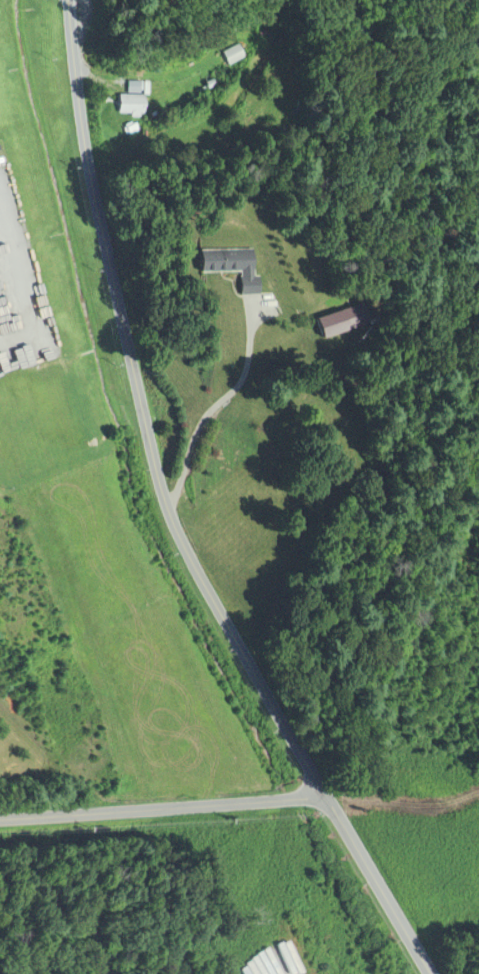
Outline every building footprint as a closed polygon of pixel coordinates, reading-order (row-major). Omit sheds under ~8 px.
[(219,52),(226,67),(247,58),(240,43),(219,52)] [(136,93),(136,82),(119,82),(119,93),(136,93)] [(137,95),(107,95),(107,116),(137,116),(137,95)] [(227,294),(253,294),(252,276),(248,276),(248,249),(181,250),(181,273),(226,272),(227,294)] [(303,319),(308,339),(340,330),(334,310),(303,319)]
